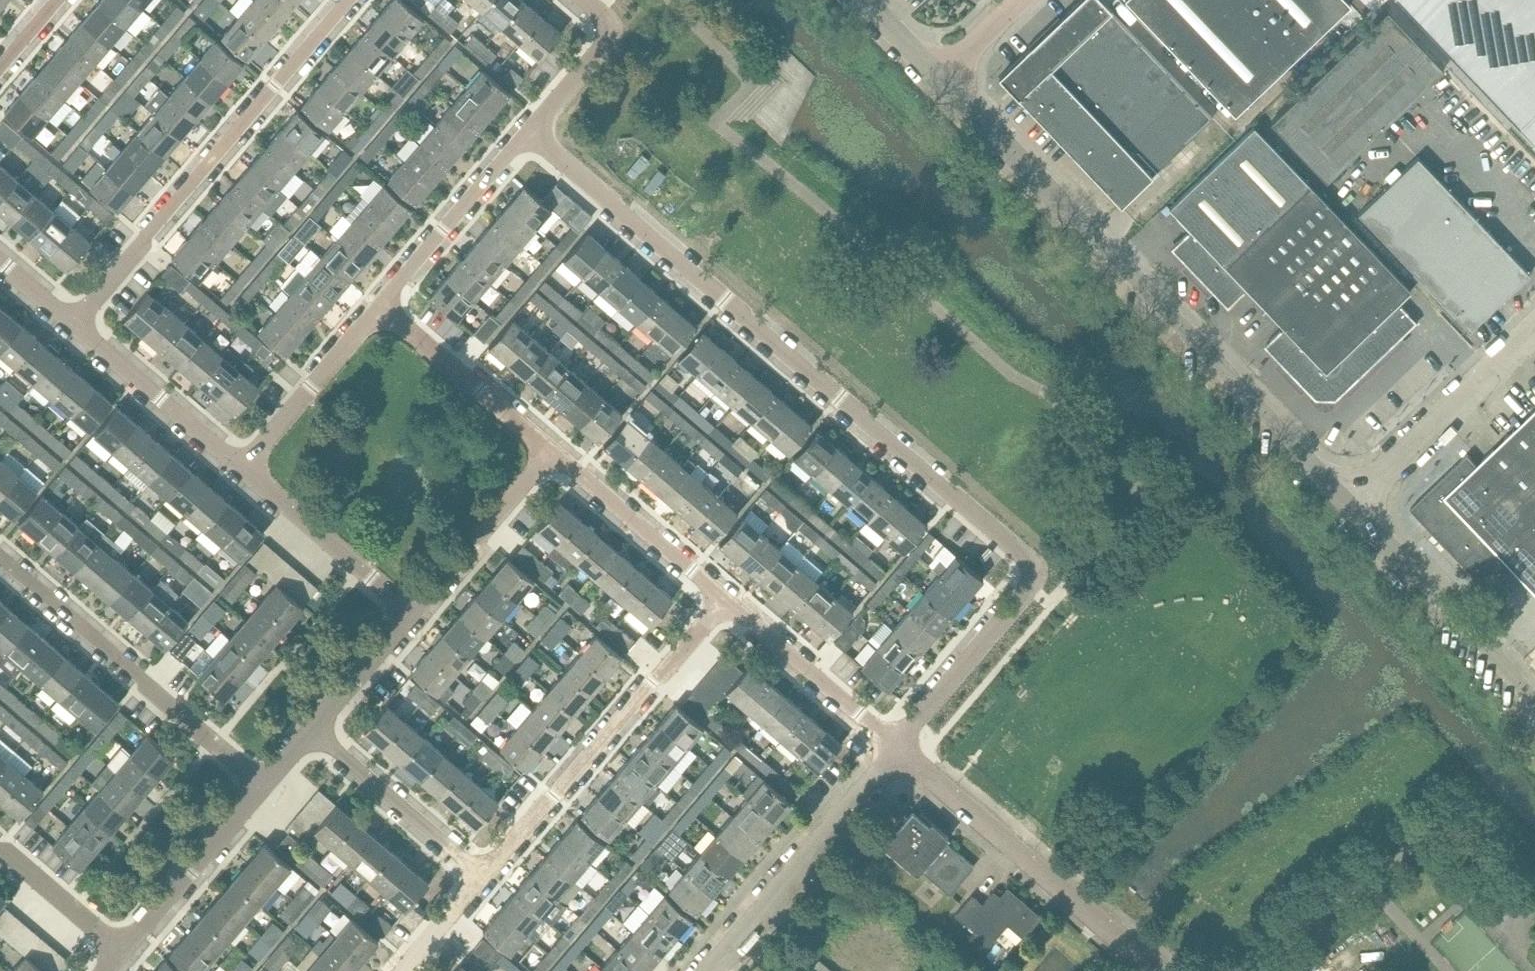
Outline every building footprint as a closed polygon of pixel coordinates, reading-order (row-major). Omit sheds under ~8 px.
[(99,3),(126,26),(135,34),(151,16),(141,8),(132,0),(101,0),(99,3)] [(220,2),(217,0),(203,0),(200,4),(210,13),(220,2)] [(238,18),(264,40),(279,21),(254,0),(253,0),(238,18)] [(291,0),(254,0),(279,21),(295,3),(291,0)] [(407,37),(423,18),(402,0),(392,0),(380,14),(407,37)] [(483,10),(492,0),(472,0),(483,10)] [(483,10),(502,26),(524,1),(523,0),(492,0),(483,10)] [(999,77),(1013,91),(1019,98),(1020,98),(1115,198),(1120,203),(1121,205),(1121,204),(1213,117),(1207,110),(1102,0),(1080,0),(999,77)] [(1235,112),(1351,2),(1349,0),(1127,0),(1235,112)] [(1381,0),(1365,0),(1373,8),(1381,0)] [(1517,120),(1531,135),(1530,137),(1531,138),(1533,136),(1534,139),(1534,0),(1402,0),(1517,120)] [(524,1),(502,26),(520,42),(542,17),(524,1)] [(83,21),(110,44),(126,26),(99,3),(83,21)] [(428,14),(439,23),(448,13),(437,3),(428,14)] [(177,6),(161,25),(169,31),(185,13),(177,6)] [(1388,10),(1271,121),(1327,180),(1444,69),(1388,10)] [(459,23),(448,13),(439,23),(451,33),(459,23)] [(365,32),(392,55),(407,37),(380,14),(365,32)] [(173,35),(181,42),(197,23),(190,16),(173,35)] [(542,17),(520,42),(539,58),(561,33),(542,17)] [(264,40),(238,18),(222,37),(247,59),(264,40)] [(68,39),(94,62),(110,44),(83,21),(68,39)] [(169,31),(161,25),(146,43),(153,50),(169,31)] [(349,50),(376,73),(392,55),(365,32),(349,50)] [(165,60),(181,42),(173,35),(158,53),(165,60)] [(465,45),(476,55),(485,45),(474,35),(465,45)] [(445,36),(429,55),(435,60),(451,41),(445,36)] [(52,58),(79,81),(94,62),(68,39),(52,58)] [(217,40),(201,59),(228,82),(244,63),(217,40)] [(138,68),(153,50),(146,43),(130,61),(138,68)] [(497,55),(485,45),(476,55),(488,65),(497,55)] [(440,65),(446,70),(462,51),(456,46),(440,65)] [(360,91),(376,73),(349,50),(334,68),(360,91)] [(158,53),(142,72),(150,78),(165,60),(158,53)] [(435,60),(429,55),(413,73),(419,78),(435,60)] [(63,99),(79,81),(52,58),(36,76),(63,99)] [(212,100),(228,82),(201,59),(185,77),(212,100)] [(122,86),(138,68),(130,61),(114,79),(122,86)] [(425,83),(431,88),(446,70),(440,65),(425,83)] [(514,87),(523,77),(512,67),(503,77),(514,87)] [(345,110),(360,91),(334,68),(318,87),(345,110)] [(419,78),(413,73),(407,68),(392,86),(397,91),(403,97),(419,78)] [(484,69),(468,88),(495,111),(511,92),(484,69)] [(134,96),(150,78),(142,72),(127,90),(134,96)] [(48,117),(63,99),(36,76),(21,94),(48,117)] [(185,77),(170,95),(196,118),(212,100),(185,77)] [(106,104),(122,86),(114,79),(99,98),(106,104)] [(409,101),(415,106),(431,88),(425,83),(409,101)] [(160,87),(145,106),(154,113),(181,136),(196,118),(170,95),(160,87)] [(329,128),(345,110),(318,87),(302,105),(329,128)] [(479,130),(495,111),(468,88),(452,106),(479,130)] [(127,90),(111,108),(119,115),(134,96),(127,90)] [(403,97),(397,91),(382,110),(388,115),(403,97)] [(32,136),(48,117),(21,94),(5,113),(32,136)] [(106,104),(99,98),(83,116),(91,122),(106,104)] [(393,119),(399,125),(415,106),(409,101),(393,119)] [(463,148),(479,130),(452,106),(436,125),(463,148)] [(95,126),(103,133),(119,115),(111,108),(95,126)] [(298,110),(282,129),(309,152),(325,133),(298,110)] [(154,113),(138,132),(165,155),(181,136),(154,113)] [(75,141),(91,122),(83,116),(68,134),(75,141)] [(374,118),(366,128),(372,133),(380,124),(374,118)] [(0,124),(0,136),(13,147),(15,144),(22,136),(4,119),(0,124)] [(378,138),(384,143),(399,125),(393,119),(378,138)] [(436,125),(421,143),(448,166),(463,148),(436,125)] [(95,126),(80,145),(87,151),(103,133),(95,126)] [(1410,290),(1410,289),(1254,126),(1169,206),(1191,229),(1177,242),(1178,242),(1175,245),(1178,254),(1189,266),(1186,268),(1208,292),(1211,289),(1222,301),(1223,301),(1226,304),(1230,304),(1234,301),(1247,288),(1284,327),(1264,345),(1281,363),(1279,366),(1301,389),(1304,386),(1315,399),(1316,398),(1321,403),(1329,404),(1335,399),(1347,388),(1350,390),(1373,368),(1370,365),(1375,361),(1378,364),(1401,341),(1398,339),(1410,327),(1413,324),(1413,319),(1409,316),(1410,315),(1397,302),(1410,290)] [(354,134),(346,144),(350,147),(356,152),(372,133),(366,128),(358,138),(354,134)] [(293,170),(309,152),(282,129),(266,147),(293,170)] [(149,173),(165,155),(138,132),(123,150),(149,173)] [(59,159),(75,141),(68,134),(51,153),(59,159)] [(22,136),(15,144),(33,159),(40,151),(22,136)] [(368,162),(384,143),(378,138),(362,156),(368,162)] [(432,184),(448,166),(421,143),(405,161),(432,184)] [(64,163),(71,170),(87,151),(80,145),(64,163)] [(266,147),(250,165),(286,195),(288,197),(303,179),(293,170),(266,147)] [(123,150),(107,168),(134,191),(149,173),(123,150)] [(52,175),(59,167),(40,151),(33,159),(52,175)] [(352,156),(346,151),(330,170),(336,175),(352,156)] [(1418,157),(1388,185),(1359,213),(1470,330),(1529,273),(1418,157)] [(358,161),(341,180),(348,185),(364,166),(358,161)] [(416,203),(432,184),(405,161),(389,180),(416,203)] [(17,179),(0,164),(0,198),(17,179)] [(262,206),(270,214),(286,195),(250,165),(235,183),(262,206)] [(70,191),(77,182),(59,167),(52,175),(70,191)] [(118,210),(134,191),(107,168),(91,187),(118,210)] [(336,175),(330,170),(314,188),(320,194),(336,175)] [(35,194),(17,179),(0,198),(0,211),(12,221),(35,194)] [(326,198),(332,203),(348,185),(341,180),(326,198)] [(70,191),(88,206),(95,198),(77,182),(70,191)] [(235,183),(219,202),(246,225),(262,206),(235,183)] [(556,184),(542,200),(551,208),(565,192),(556,184)] [(385,185),(369,203),(396,226),(412,208),(385,185)] [(525,185),(509,204),(536,227),(541,232),(543,233),(544,234),(560,215),(551,208),(542,200),(525,185)] [(314,188),(299,207),(305,212),(320,194),(314,188)] [(551,208),(560,215),(561,216),(574,200),(565,192),(551,208)] [(53,210),(35,194),(12,221),(30,237),(53,210)] [(88,206),(107,222),(114,214),(95,198),(88,206)] [(316,222),(332,203),(326,198),(310,216),(316,222)] [(53,210),(30,237),(49,253),(72,226),(81,215),(62,199),(53,210)] [(574,200),(561,216),(570,224),(583,208),(574,200)] [(204,220),(230,243),(246,225),(219,202),(204,220)] [(353,222),(380,245),(396,226),(369,203),(353,222)] [(493,222),(521,246),(536,227),(509,204),(493,222)] [(305,212),(299,207),(283,225),(289,230),(305,212)] [(570,224),(573,226),(579,232),(592,216),(583,208),(570,224)] [(310,216),(295,235),(305,243),(320,225),(316,222),(310,216)] [(204,220),(188,238),(215,261),(230,243),(204,220)] [(289,230),(283,225),(278,221),(263,239),(267,243),(274,248),(289,230)] [(364,263),(380,245),(353,222),(338,240),(364,263)] [(493,222),(477,240),(505,264),(521,246),(493,222)] [(67,269),(90,242),(72,226),(49,253),(67,269)] [(579,232),(573,226),(557,245),(563,250),(579,232)] [(587,232),(555,268),(574,285),(582,275),(606,248),(587,232)] [(289,262),(305,243),(295,235),(279,253),(285,258),(289,262)] [(199,280),(215,261),(188,238),(172,257),(199,280)] [(349,281),(364,263),(338,240),(322,258),(349,281)] [(489,282),(505,264),(477,240),(462,258),(489,282)] [(274,248),(267,243),(252,261),(258,266),(274,248)] [(547,269),(563,250),(557,245),(541,263),(547,269)] [(311,248),(295,267),(296,268),(333,299),(349,281),(322,258),(311,248)] [(624,264),(606,248),(582,275),(600,291),(624,264)] [(269,276),(285,258),(279,253),(263,271),(269,276)] [(462,258),(446,277),(474,300),(489,282),(462,258)] [(258,266),(252,261),(236,279),(242,285),(258,266)] [(541,263),(526,282),(532,287),(547,269),(541,263)] [(162,275),(180,291),(185,286),(190,280),(171,264),(162,275)] [(642,279),(624,264),(600,291),(618,307),(642,279)] [(296,268),(281,286),(291,295),(318,318),(333,299),(296,268)] [(254,294),(269,276),(263,271),(248,289),(254,294)] [(458,319),(474,300),(446,277),(430,296),(458,319)] [(242,285),(236,279),(220,298),(226,303),(242,285)] [(642,279),(618,307),(637,322),(660,295),(642,279)] [(190,280),(185,286),(203,302),(208,296),(190,280)] [(559,303),(564,296),(545,280),(540,286),(559,303)] [(516,305),(532,287),(526,282),(510,300),(516,305)] [(238,313),(254,294),(248,289),(232,308),(238,313)] [(148,291),(124,318),(143,335),(167,307),(148,291)] [(536,291),(531,297),(549,314),(555,307),(536,291)] [(302,336),(318,318),(291,295),(275,313),(302,336)] [(637,322),(655,338),(679,310),(660,295),(637,322)] [(208,296),(203,302),(221,317),(226,311),(208,296)] [(577,318),(582,312),(564,296),(559,303),(577,318)] [(510,300),(494,318),(501,323),(516,305),(510,300)] [(595,334),(600,328),(606,322),(587,306),(582,312),(577,318),(595,334)] [(167,307),(143,335),(161,350),(185,323),(167,307)] [(555,307),(549,314),(568,329),(573,323),(555,307)] [(21,324),(3,309),(0,312),(0,349),(21,324)] [(679,310),(655,338),(674,354),(697,327),(679,310)] [(226,311),(221,317),(239,333),(244,327),(226,311)] [(286,355),(302,336),(275,313),(259,332),(286,355)] [(501,323),(494,318),(490,314),(474,333),(484,342),(501,323)] [(489,346),(507,362),(531,335),(512,319),(489,346)] [(203,338),(185,323),(161,350),(180,366),(203,338)] [(573,323),(568,329),(586,345),(591,339),(573,323)] [(21,324),(0,349),(0,353),(16,367),(40,340),(21,324)] [(244,327),(239,333),(258,349),(263,343),(244,327)] [(613,349),(619,343),(600,328),(595,334),(613,349)] [(678,358),(697,374),(721,347),(702,330),(678,358)] [(549,350),(531,335),(507,362),(526,378),(549,350)] [(203,338),(180,366),(198,381),(221,354),(203,338)] [(591,339),(586,345),(604,360),(609,354),(591,339)] [(40,340),(16,367),(35,382),(58,355),(57,355),(60,352),(49,343),(47,346),(40,340)] [(632,365),(637,359),(619,343),(613,349),(632,365)] [(221,354),(198,381),(216,397),(240,370),(246,362),(228,346),(221,354)] [(721,347),(697,374),(715,390),(739,362),(721,347)] [(526,378),(544,394),(568,366),(549,350),(526,378)] [(609,354),(604,360),(622,376),(628,370),(609,354)] [(76,371),(58,355),(35,382),(53,398),(76,371)] [(650,381),(656,375),(637,359),(632,365),(650,381)] [(240,370),(216,397),(235,413),(259,386),(248,376),(254,369),(246,362),(240,370)] [(739,362),(715,390),(734,405),(757,378),(739,362)] [(586,382),(568,366),(544,394),(562,409),(586,382)] [(628,370),(622,376),(641,392),(646,386),(628,370)] [(53,398),(71,414),(94,387),(76,371),(53,398)] [(776,394),(757,378),(734,405),(752,421),(776,394)] [(674,401),(679,395),(660,379),(655,385),(674,401)] [(562,409),(580,425),(604,397),(586,382),(562,409)] [(113,403),(94,387),(71,414),(90,430),(113,403)] [(17,403),(0,389),(0,402),(10,411),(17,403)] [(651,390),(646,396),(665,412),(670,406),(651,390)] [(752,421),(770,437),(794,409),(776,394),(752,421)] [(692,417),(697,411),(679,395),(674,401),(692,417)] [(623,413),(604,397),(580,425),(599,441),(623,413)] [(29,426),(35,419),(17,403),(10,411),(29,426)] [(670,406),(665,412),(683,428),(688,422),(670,406)] [(117,407),(94,434),(113,450),(136,423),(117,407)] [(627,417),(604,445),(623,461),(646,434),(646,433),(653,425),(636,409),(628,418),(627,417)] [(794,409),(770,437),(789,453),(813,425),(794,409)] [(1411,508),(1428,527),(1488,590),(1513,567),(1534,590),(1534,410),(1478,465),(1468,454),(1411,508)] [(710,433),(716,426),(697,411),(692,417),(710,433)] [(18,438),(24,431),(6,415),(0,422),(0,423),(18,438)] [(47,442),(53,434),(35,419),(29,426),(47,442)] [(688,422),(683,428),(701,443),(706,437),(688,422)] [(154,438),(136,423),(113,450),(131,465),(154,438)] [(729,448),(734,442),(716,426),(710,433),(729,448)] [(817,429),(794,457),(812,473),(836,445),(817,429)] [(24,431),(18,438),(36,454),(43,446),(24,431)] [(66,458),(72,450),(53,434),(47,442),(66,458)] [(665,449),(646,434),(623,461),(641,477),(665,449)] [(706,437),(701,443),(719,459),(724,453),(706,437)] [(154,438),(131,465),(149,481),(172,454),(154,438)] [(747,464),(752,458),(734,442),(729,448),(747,464)] [(854,461),(836,445),(812,473),(831,488),(854,461)] [(62,463),(43,446),(36,454),(55,470),(62,463)] [(665,449),(641,477),(659,492),(683,465),(665,449)] [(7,451),(0,459),(0,496),(19,474),(26,466),(7,451)] [(724,453),(719,459),(737,475),(743,469),(724,453)] [(89,478),(95,470),(76,454),(70,462),(89,478)] [(191,469),(172,454),(149,481),(168,496),(191,469)] [(683,465),(659,492),(677,508),(701,480),(709,471),(698,462),(696,464),(689,458),(683,465)] [(766,480),(771,474),(752,458),(747,464),(766,480)] [(854,461),(831,488),(849,504),(872,477),(854,461)] [(59,474),(78,490),(85,482),(66,466),(59,474)] [(191,469),(168,496),(186,512),(209,485),(191,469)] [(113,486),(95,470),(89,478),(107,494),(113,486)] [(701,480),(677,508),(696,524),(719,496),(727,487),(709,471),(701,480)] [(19,474),(0,496),(0,505),(15,518),(38,491),(19,474)] [(891,492),(872,477),(849,504),(867,520),(891,492)] [(789,500),(794,494),(775,478),(770,484),(789,500)] [(78,490),(96,506),(103,498),(85,482),(78,490)] [(227,501),(209,485),(186,512),(204,528),(227,501)] [(125,509),(132,502),(113,486),(107,494),(125,509)] [(766,489),(761,495),(780,511),(785,505),(766,489)] [(867,520),(859,529),(878,544),(885,535),(909,508),(891,492),(867,520)] [(38,537),(61,510),(42,494),(19,521),(38,537)] [(813,509),(794,494),(789,500),(807,516),(813,509)] [(714,540),(738,512),(719,496),(696,524),(714,540)] [(96,506),(115,521),(121,514),(103,498),(96,506)] [(204,528),(222,543),(245,516),(227,501),(204,528)] [(538,527),(557,544),(579,518),(559,501),(538,527)] [(150,517),(132,502),(125,509),(143,525),(150,517)] [(904,551),(928,524),(909,508),(885,535),(904,551)] [(826,531),(831,525),(813,509),(807,516),(826,531)] [(56,553),(79,526),(61,510),(38,537),(56,553)] [(791,510),(785,517),(787,526),(794,531),(798,527),(803,521),(791,510)] [(121,514),(115,521),(133,537),(139,529),(121,514)] [(241,559),(264,532),(245,516),(222,543),(241,559)] [(743,516),(719,544),(738,560),(761,532),(743,516)] [(162,540),(168,533),(150,517),(143,525),(162,540)] [(557,544),(549,554),(567,570),(576,560),(598,534),(579,518),(557,544)] [(803,521),(798,527),(816,542),(821,536),(803,521)] [(849,541),(831,525),(826,531),(844,547),(849,541)] [(74,569),(97,542),(79,526),(56,553),(74,569)] [(133,537),(151,552),(158,545),(139,529),(133,537)] [(780,548),(761,532),(738,560),(756,576),(780,548)] [(913,551),(919,556),(935,537),(929,532),(913,551)] [(97,542),(74,569),(92,584),(115,557),(123,548),(105,533),(97,542)] [(186,548),(168,533),(162,540),(180,556),(186,548)] [(598,534),(576,560),(594,576),(616,550),(598,534)] [(840,552),(821,536),(816,542),(834,558),(840,552)] [(780,548),(756,576),(774,591),(806,554),(788,539),(780,548)] [(844,547),(862,562),(867,556),(849,541),(844,547)] [(264,542),(249,559),(259,567),(274,550),(264,542)] [(939,560),(932,568),(940,574),(967,597),(984,578),(956,555),(944,544),(934,556),(935,556),(939,560)] [(151,552),(169,568),(176,560),(158,545),(151,552)] [(542,561),(523,545),(514,555),(533,572),(542,561)] [(180,556),(198,572),(205,564),(186,548),(180,556)] [(283,557),(274,550),(259,567),(267,575),(283,557)] [(635,566),(616,550),(594,576),(613,592),(635,566)] [(897,569),(903,574),(919,556),(913,551),(897,569)] [(834,558),(853,574),(858,567),(840,552),(834,558)] [(806,554),(774,591),(792,607),(816,579),(824,570),(806,554)] [(881,579),(886,572),(867,556),(862,562),(881,579)] [(110,600),(134,573),(115,557),(92,584),(110,600)] [(283,557),(267,575),(276,582),(291,565),(283,557)] [(492,577),(518,599),(534,580),(508,558),(492,577)] [(176,560),(169,568),(188,584),(194,576),(176,560)] [(553,571),(542,561),(533,572),(544,581),(553,571)] [(206,562),(205,564),(198,572),(217,588),(225,578),(206,562)] [(257,573),(246,563),(233,578),(244,588),(257,573)] [(300,572),(291,565),(276,582),(277,583),(285,590),(300,572)] [(635,566),(613,592),(632,608),(654,582),(635,566)] [(858,567),(853,574),(871,590),(877,584),(858,567)] [(882,587),(888,592),(903,574),(897,569),(882,587)] [(294,598),(309,580),(300,572),(285,590),(294,598)] [(129,615),(152,588),(134,573),(110,600),(129,615)] [(939,574),(924,592),(952,615),(967,597),(939,574)] [(213,592),(194,576),(188,584),(206,600),(213,592)] [(502,617),(518,599),(492,577),(476,595),(502,617)] [(152,588),(129,615),(147,631),(170,604),(179,594),(161,578),(152,588)] [(233,578),(221,592),(232,601),(244,588),(233,578)] [(792,607),(811,622),(834,595),(816,579),(792,607)] [(318,588),(309,580),(294,598),(303,605),(318,588)] [(632,608),(626,615),(644,631),(650,624),(651,624),(673,598),(654,582),(632,608)] [(294,598),(285,590),(277,583),(261,602),(287,625),(297,614),(297,615),(305,606),(303,605),(294,598)] [(571,604),(579,593),(568,583),(559,594),(571,604)] [(866,605),(872,610),(888,592),(882,587),(866,605)] [(924,592),(908,610),(936,634),(952,615),(924,592)] [(580,593),(571,604),(582,613),(589,620),(598,609),(591,603),(580,593)] [(460,614),(486,636),(502,617),(476,595),(460,614)] [(853,611),(834,595),(811,622),(829,639),(853,611)] [(0,600),(0,619),(9,608),(0,600)] [(202,615),(213,624),(225,609),(214,600),(202,615)] [(287,625),(261,602),(245,620),(272,643),(287,625)] [(166,647),(189,620),(170,604),(147,631),(166,647)] [(547,624),(556,613),(546,604),(537,615),(547,624)] [(28,624),(9,608),(0,619),(0,647),(5,651),(28,624)] [(893,628),(921,652),(936,634),(908,610),(893,628)] [(860,612),(850,624),(857,629),(861,632),(862,633),(865,626),(865,618),(860,612)] [(470,655),(486,636),(460,614),(444,633),(470,655)] [(202,615),(190,629),(201,638),(213,624),(202,615)] [(547,624),(537,615),(526,627),(537,636),(547,624)] [(608,636),(617,625),(605,615),(596,625),(608,636)] [(551,628),(561,637),(571,626),(561,617),(551,628)] [(272,643),(245,620),(230,639),(256,661),(272,643)] [(884,621),(869,639),(877,646),(905,670),(921,652),(893,628),(884,621)] [(0,656),(0,665),(14,677),(23,666),(46,639),(28,624),(5,651),(0,656)] [(834,642),(845,651),(861,632),(857,629),(850,624),(834,642)] [(608,636),(626,651),(635,641),(617,625),(608,636)] [(552,649),(561,637),(551,628),(541,640),(552,649)] [(181,661),(197,642),(186,633),(170,651),(181,661)] [(454,673),(470,655),(444,633),(428,651),(454,673)] [(623,656),(597,634),(580,654),(606,675),(623,656)] [(41,682),(64,655),(46,639),(23,666),(41,682)] [(230,639),(214,657),(241,679),(256,661),(230,639)] [(515,661),(524,650),(514,641),(505,652),(515,661)] [(861,665),(889,689),(905,670),(877,646),(861,665)] [(205,649),(189,667),(199,675),(198,676),(225,698),(241,679),(214,657),(205,649)] [(428,651),(411,671),(446,701),(454,691),(445,684),(454,673),(428,651)] [(515,661),(505,652),(494,664),(505,673),(515,661)] [(519,666),(530,674),(539,663),(529,654),(519,666)] [(606,675),(580,654),(564,672),(590,694),(606,675)] [(82,671),(64,655),(41,682),(59,697),(82,671)] [(724,655),(716,665),(735,681),(743,671),(724,655)] [(749,664),(743,671),(735,681),(727,691),(727,692),(745,707),(768,680),(749,664)] [(716,665),(708,674),(727,691),(735,681),(716,665)] [(520,686),(530,674),(519,666),(509,677),(520,686)] [(59,697),(78,713),(101,686),(82,671),(59,697)] [(590,694),(564,672),(549,691),(574,713),(590,694)] [(727,692),(727,691),(708,674),(700,683),(720,700),(727,692)] [(482,679),(473,689),(483,698),(492,687),(482,679)] [(763,723),(787,695),(768,680),(745,707),(763,723)] [(408,694),(419,704),(428,693),(417,683),(408,694)] [(700,683),(692,692),(712,709),(720,700),(700,683)] [(96,729),(119,702),(101,686),(78,713),(96,729)] [(17,710),(23,703),(5,687),(0,693),(0,696),(17,710)] [(483,698),(473,689),(462,701),(473,710),(483,698)] [(487,703),(498,711),(507,700),(497,691),(487,703)] [(574,713),(549,691),(533,709),(558,731),(574,713)] [(703,719),(709,713),(712,709),(692,692),(684,702),(703,719)] [(440,703),(428,693),(419,704),(431,714),(440,703)] [(805,711),(787,695),(763,723),(781,739),(805,711)] [(42,718),(23,703),(17,710),(35,726),(42,718)] [(488,723),(498,711),(487,703),(477,714),(488,723)] [(660,722),(688,746),(704,727),(676,703),(660,722)] [(6,722),(13,715),(0,704),(0,717),(6,722)] [(383,746),(405,721),(386,704),(364,730),(383,746)] [(558,731),(533,709),(517,728),(542,750),(558,731)] [(104,729),(112,736),(128,717),(120,710),(104,729)] [(823,727),(805,711),(781,739),(799,754),(823,727)] [(703,719),(721,734),(726,729),(709,713),(703,719)] [(6,722),(24,738),(31,730),(13,715),(6,722)] [(445,726),(457,736),(466,725),(454,715),(445,726)] [(35,726),(53,741),(60,734),(42,718),(35,726)] [(402,762),(423,737),(405,721),(383,746),(402,762)] [(660,722),(644,741),(672,764),(688,746),(660,722)] [(466,725),(457,736),(468,745),(477,735),(466,725)] [(842,743),(823,727),(799,754),(818,770),(842,743)] [(542,750),(517,728),(500,747),(526,769),(542,750)] [(88,747),(96,754),(112,736),(104,729),(88,747)] [(745,744),(726,729),(721,734),(740,750),(745,744)] [(31,730),(24,738),(43,753),(49,746),(31,730)] [(79,750),(60,734),(53,741),(72,758),(79,750)] [(132,753),(158,776),(175,757),(148,734),(132,753)] [(420,778),(442,753),(423,737),(402,762),(420,778)] [(644,741),(629,759),(656,783),(668,769),(672,764),(644,741)] [(763,760),(745,744),(740,750),(758,766),(763,760)] [(68,762),(49,746),(43,753),(62,770),(68,762)] [(732,751),(725,746),(709,765),(715,770),(732,751)] [(73,766),(81,773),(96,754),(88,747),(73,766)] [(503,757),(491,747),(482,758),(494,767),(503,757)] [(116,771),(143,794),(158,776),(132,753),(116,771)] [(439,794),(461,768),(442,753),(420,778),(439,794)] [(503,757),(494,767),(505,777),(514,767),(503,757)] [(25,774),(7,758),(0,766),(0,799),(2,801),(25,774)] [(613,777),(641,801),(656,783),(629,759),(613,777)] [(781,775),(763,760),(758,766),(776,781),(781,775)] [(672,764),(668,769),(674,773),(677,769),(672,764)] [(715,770),(709,765),(694,783),(700,788),(715,770)] [(57,784),(65,791),(81,773),(73,766),(57,784)] [(726,766),(720,774),(726,779),(732,772),(726,766)] [(457,810),(479,784),(461,768),(439,794),(457,810)] [(100,789),(127,812),(143,794),(116,771),(100,789)] [(44,790),(25,774),(2,801),(21,817),(44,790)] [(720,774),(704,792),(710,797),(726,779),(720,774)] [(800,791),(781,775),(776,781),(795,797),(800,791)] [(613,777),(598,795),(625,819),(633,826),(649,808),(641,801),(613,777)] [(748,785),(742,793),(748,797),(775,821),(791,802),(764,779),(754,790),(748,785)] [(700,788),(694,783),(678,801),(684,806),(700,788)] [(41,802),(49,809),(65,791),(57,784),(41,802)] [(499,801),(479,784),(457,810),(477,827),(499,801)] [(85,808),(111,831),(127,812),(100,789),(85,808)] [(319,789),(310,799),(327,814),(336,804),(319,789)] [(689,810),(695,815),(710,797),(704,792),(689,810)] [(581,814),(609,838),(625,819),(598,795),(581,814)] [(775,821),(748,797),(732,816),(759,839),(775,821)] [(319,823),(327,814),(310,799),(302,809),(319,823)] [(664,802),(656,812),(663,818),(662,819),(669,824),(684,806),(678,801),(671,809),(664,802)] [(25,821),(33,828),(49,809),(41,802),(25,821)] [(337,802),(336,804),(327,814),(319,823),(314,829),(333,846),(356,820),(345,811),(346,810),(337,802)] [(69,826),(96,849),(111,831),(85,808),(69,826)] [(311,833),(314,829),(319,823),(302,809),(294,818),(311,833)] [(689,810),(673,828),(679,833),(695,815),(689,810)] [(912,810),(907,816),(904,814),(880,842),(917,874),(921,869),(949,894),(974,866),(945,841),(949,837),(921,812),(918,815),(912,810)] [(647,838),(653,843),(668,824),(662,819),(657,814),(645,828),(651,833),(647,838)] [(759,839),(732,816),(716,834),(744,858),(759,839)] [(286,829),(289,831),(302,843),(311,833),(294,818),(286,829)] [(561,838),(589,861),(605,842),(578,819),(561,838)] [(356,820),(333,846),(352,861),(374,835),(356,820)] [(53,845),(80,868),(96,849),(69,826),(53,845)] [(657,846),(663,852),(679,833),(673,828),(657,846)] [(291,857),(302,843),(289,831),(277,845),(291,857)] [(744,858),(716,834),(701,852),(728,876),(744,858)] [(374,835),(352,861),(370,877),(392,851),(374,835)] [(561,838),(546,856),(573,879),(582,887),(598,869),(589,861),(561,838)] [(653,843),(647,838),(631,856),(637,862),(653,843)] [(249,861),(275,883),(291,865),(265,842),(249,861)] [(647,870),(663,852),(657,846),(641,865),(647,870)] [(305,850),(295,861),(310,873),(319,862),(305,850)] [(392,851),(370,877),(388,893),(411,866),(392,851)] [(728,876),(701,852),(685,870),(713,894),(728,876)] [(546,856),(530,874),(558,898),(573,879),(546,856)] [(259,902),(275,883),(249,861),(233,880),(259,902)] [(633,866),(627,861),(611,880),(617,885),(633,866)] [(319,862),(310,873),(324,885),(333,874),(319,862)] [(411,866),(388,893),(407,909),(429,882),(411,866)] [(621,889),(627,894),(643,875),(637,870),(621,889)] [(713,894),(685,870),(669,889),(696,913),(713,894)] [(515,892),(542,916),(558,898),(530,874),(515,892)] [(233,880),(217,898),(243,920),(259,902),(233,880)] [(617,885),(611,880),(595,898),(601,903),(617,885)] [(292,898),(303,907),(315,894),(304,884),(292,898)] [(337,886),(332,892),(346,905),(352,898),(337,886)] [(972,894),(963,905),(955,915),(974,931),(968,939),(983,952),(1007,924),(1023,937),(1041,916),(1007,887),(1000,895),(994,890),(982,903),(972,894)] [(612,912),(627,894),(621,889),(606,907),(612,912)] [(515,892),(499,910),(526,934),(542,916),(515,892)] [(352,898),(346,905),(360,917),(369,906),(356,894),(352,898)] [(665,894),(649,912),(676,936),(693,917),(665,894)] [(202,917),(228,939),(243,920),(217,898),(202,917)] [(279,913),(290,922),(303,907),(292,898),(279,913)] [(331,908),(320,898),(309,912),(320,922),(331,908)] [(601,903),(595,898),(579,916),(585,921),(601,903)] [(596,930),(612,912),(606,907),(590,925),(596,930)] [(6,908),(0,915),(0,933),(15,915),(6,908)] [(483,929),(510,953),(526,934),(499,910),(483,929)] [(320,922),(309,912),(296,927),(307,936),(320,922)] [(661,954),(676,936),(649,912),(633,931),(661,954)] [(378,913),(368,924),(383,936),(392,925),(378,913)] [(24,923),(15,915),(0,933),(9,940),(24,923)] [(585,921),(579,916),(564,934),(570,940),(585,921)] [(202,917),(186,935),(212,957),(228,939),(202,917)] [(337,936),(363,959),(379,940),(353,918),(337,936)] [(260,935),(271,945),(284,930),(273,921),(260,935)] [(33,930),(24,923),(9,940),(17,947),(33,930)] [(574,943),(580,949),(596,930),(590,925),(574,943)] [(41,937),(33,930),(17,947),(26,955),(41,937)] [(618,949),(644,970),(647,970),(661,954),(633,931),(618,949)] [(570,940),(564,934),(548,953),(554,958),(570,940)] [(190,970),(200,970),(212,957),(186,935),(170,954),(190,970)] [(271,945),(260,935),(248,949),(259,959),(271,945)] [(300,944),(289,935),(277,948),(288,958),(300,944)] [(363,959),(337,936),(321,955),(340,970),(352,970),(363,959)] [(41,937),(26,955),(35,962),(50,944),(41,937)] [(502,954),(483,937),(473,949),(492,965),(497,960),(502,954)] [(574,943),(559,962),(565,967),(580,949),(574,943)] [(58,952),(50,944),(35,962),(43,969),(58,952)] [(277,948),(265,963),(274,970),(277,970),(288,958),(277,948)] [(618,949),(602,967),(607,970),(644,970),(618,949)] [(58,952),(43,969),(46,970),(57,970),(67,959),(58,952)] [(548,953),(532,970),(543,970),(554,958),(548,953)] [(502,954),(497,960),(510,970),(519,970),(520,969),(502,954)] [(35,962),(26,955),(12,970),(46,970),(43,969),(35,962)] [(321,955),(307,970),(340,970),(321,955)] [(155,970),(182,970),(167,957),(155,970)] [(229,970),(249,970),(252,967),(241,957),(229,970)] [(811,968),(815,970),(832,970),(819,959),(811,968)] [(565,967),(559,962),(551,970),(561,970),(565,967)]
